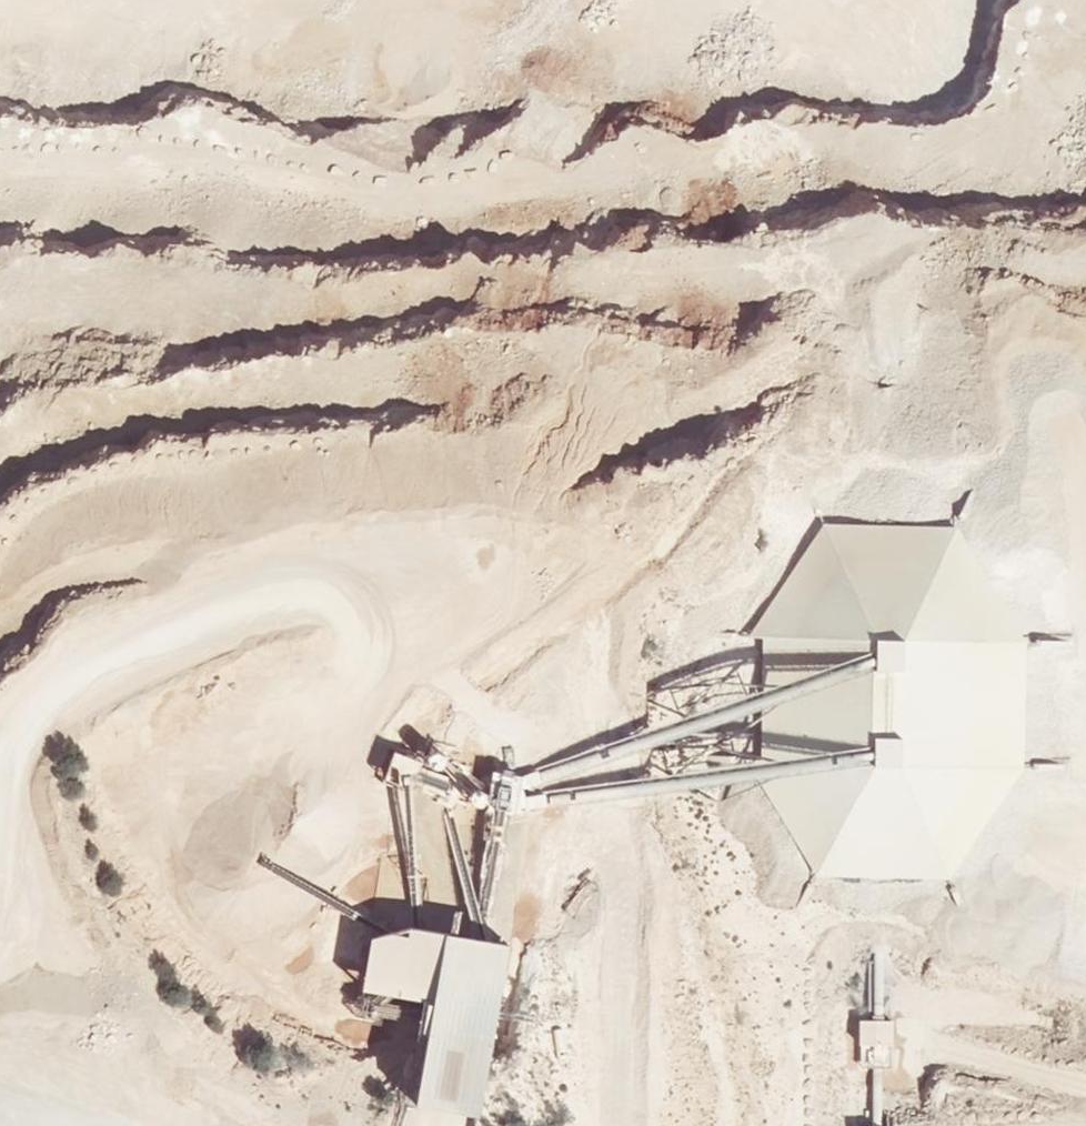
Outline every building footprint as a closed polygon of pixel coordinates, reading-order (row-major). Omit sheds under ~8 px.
[(817,870),(952,876),(1025,764),(1033,637),(960,521),(824,521),(748,636),(764,635),(768,772),(757,772),(817,870)] [(376,930),(368,988),(438,995),(422,1098),(457,1104),(483,1109),(516,933),(494,929),(418,914),(376,930)] [(859,1017),(858,1040),(890,1041),(890,1018),(859,1017)]
